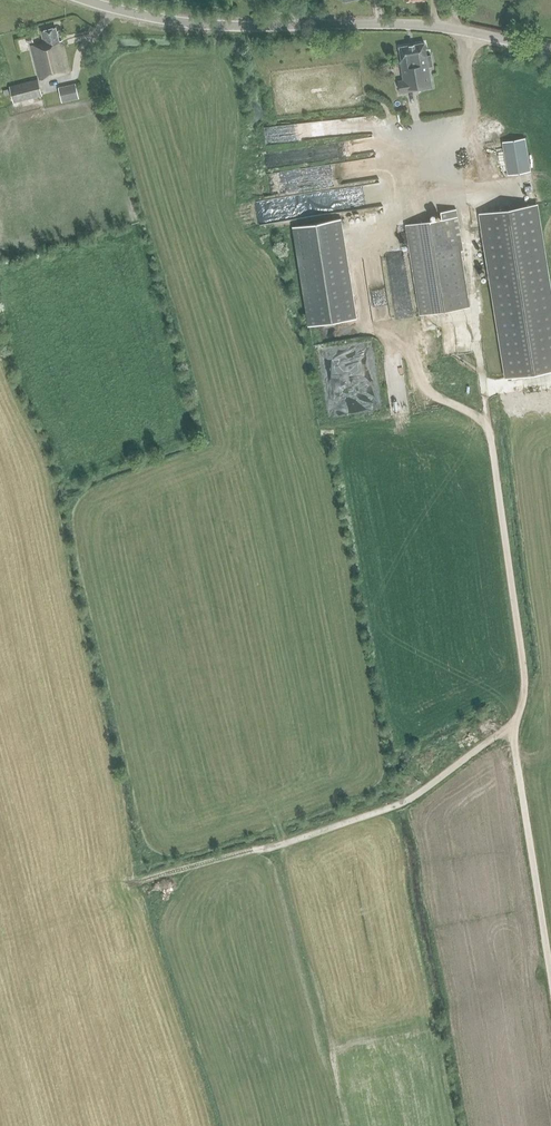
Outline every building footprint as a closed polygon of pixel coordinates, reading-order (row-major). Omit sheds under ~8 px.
[(40,80),(70,73),(63,41),(59,42),(56,28),(41,31),(44,42),(32,45),(40,80)] [(399,94),(431,88),(430,80),(428,67),(432,66),(430,56),(426,57),(424,43),(398,48),(402,68),(400,68),(403,81),(397,81),(399,94)] [(42,96),(38,79),(9,86),(13,103),(42,96)] [(79,98),(75,83),(58,87),(61,102),(79,98)] [(525,139),(503,143),(508,175),(531,171),(525,139)] [(538,203),(478,213),(504,378),(550,371),(550,287),(538,203)] [(458,216),(405,224),(419,315),(468,307),(458,242),(462,242),(458,216)] [(342,220),(293,227),(308,326),(357,318),(342,220)]
